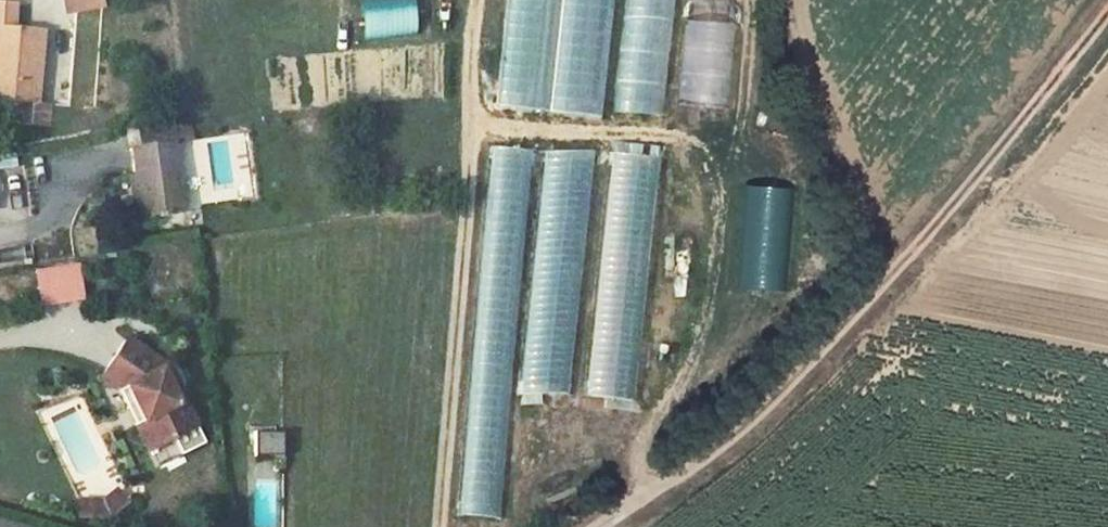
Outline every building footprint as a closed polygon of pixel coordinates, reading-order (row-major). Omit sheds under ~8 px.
[(67,10),(102,4),(101,0),(65,0),(67,10)] [(366,35),(420,32),(418,0),(363,0),(366,35)] [(605,123),(616,0),(509,0),(498,113),(605,123)] [(675,0),(626,0),(616,110),(665,115),(675,0)] [(740,0),(691,0),(685,101),(733,104),(740,0)] [(4,102),(32,104),(38,33),(10,31),(13,4),(0,3),(0,98),(4,102)] [(35,101),(31,123),(48,126),(52,104),(35,101)] [(142,124),(143,139),(186,135),(184,120),(142,124)] [(178,137),(129,143),(133,173),(140,216),(188,209),(178,137)] [(584,206),(585,145),(546,144),(545,206),(584,206)] [(495,177),(529,175),(528,146),(494,148),(495,177)] [(636,399),(655,153),(610,150),(591,396),(636,399)] [(133,173),(125,174),(132,217),(140,216),(133,173)] [(82,265),(37,268),(39,303),(84,300),(82,265)] [(526,398),(571,397),(571,328),(526,328),(526,398)] [(194,423),(159,360),(127,338),(99,380),(112,388),(146,450),(194,423)] [(471,368),(464,512),(500,514),(508,370),(471,368)] [(285,456),(284,432),(254,432),(255,457),(285,456)] [(109,517),(129,501),(117,486),(103,497),(78,497),(78,517),(109,517)]
